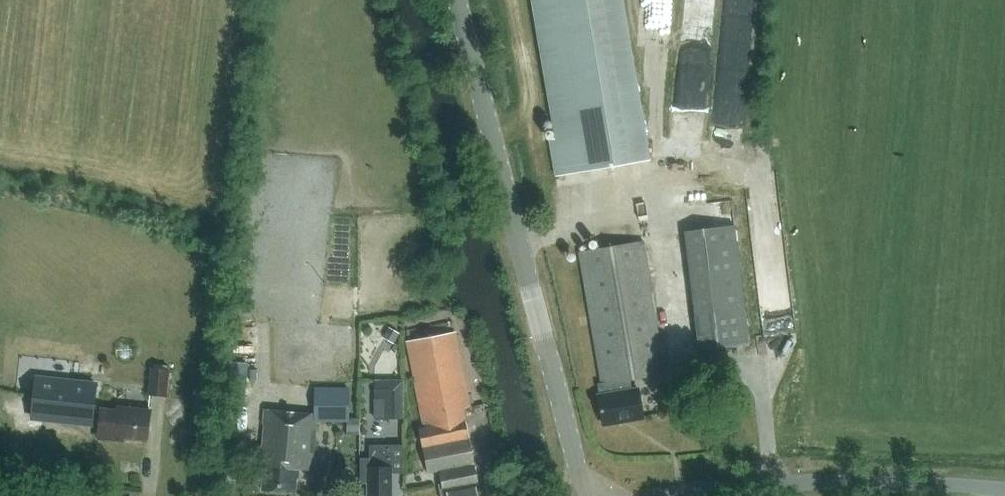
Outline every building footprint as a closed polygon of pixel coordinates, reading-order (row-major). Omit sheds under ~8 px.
[(560,137),(550,139),(556,175),(646,159),(619,0),(536,0),(560,137)] [(719,0),(690,0),(690,9),(718,10),(719,0)] [(700,351),(750,345),(735,225),(685,231),(700,351)] [(644,417),(639,389),(632,390),(630,379),(665,373),(643,241),(580,252),(602,383),(598,383),(600,395),(599,395),(604,424),(644,417)] [(475,482),(478,481),(463,408),(470,406),(453,320),(405,329),(425,427),(418,428),(428,473),(439,471),(442,484),(439,485),(442,495),(478,495),(475,482)] [(389,326),(383,337),(394,343),(400,333),(389,326)] [(228,394),(245,396),(248,362),(231,361),(228,394)] [(167,397),(170,371),(152,369),(149,395),(167,397)] [(37,377),(32,417),(92,423),(96,384),(37,377)] [(385,418),(404,418),(404,379),(375,379),(375,398),(385,398),(385,418)] [(316,415),(265,410),(260,466),(264,466),(262,490),(296,492),(297,479),(302,480),(303,470),(312,470),(316,420),(347,420),(348,388),(317,387),(316,415)] [(116,440),(116,437),(147,440),(150,411),(118,407),(118,411),(102,409),(98,438),(116,440)] [(347,417),(347,420),(346,434),(359,435),(359,418),(347,417)] [(392,445),(371,445),(370,459),(361,459),(361,483),(370,483),(370,495),(391,495),(392,445)] [(315,480),(329,482),(331,462),(317,460),(315,480)]
